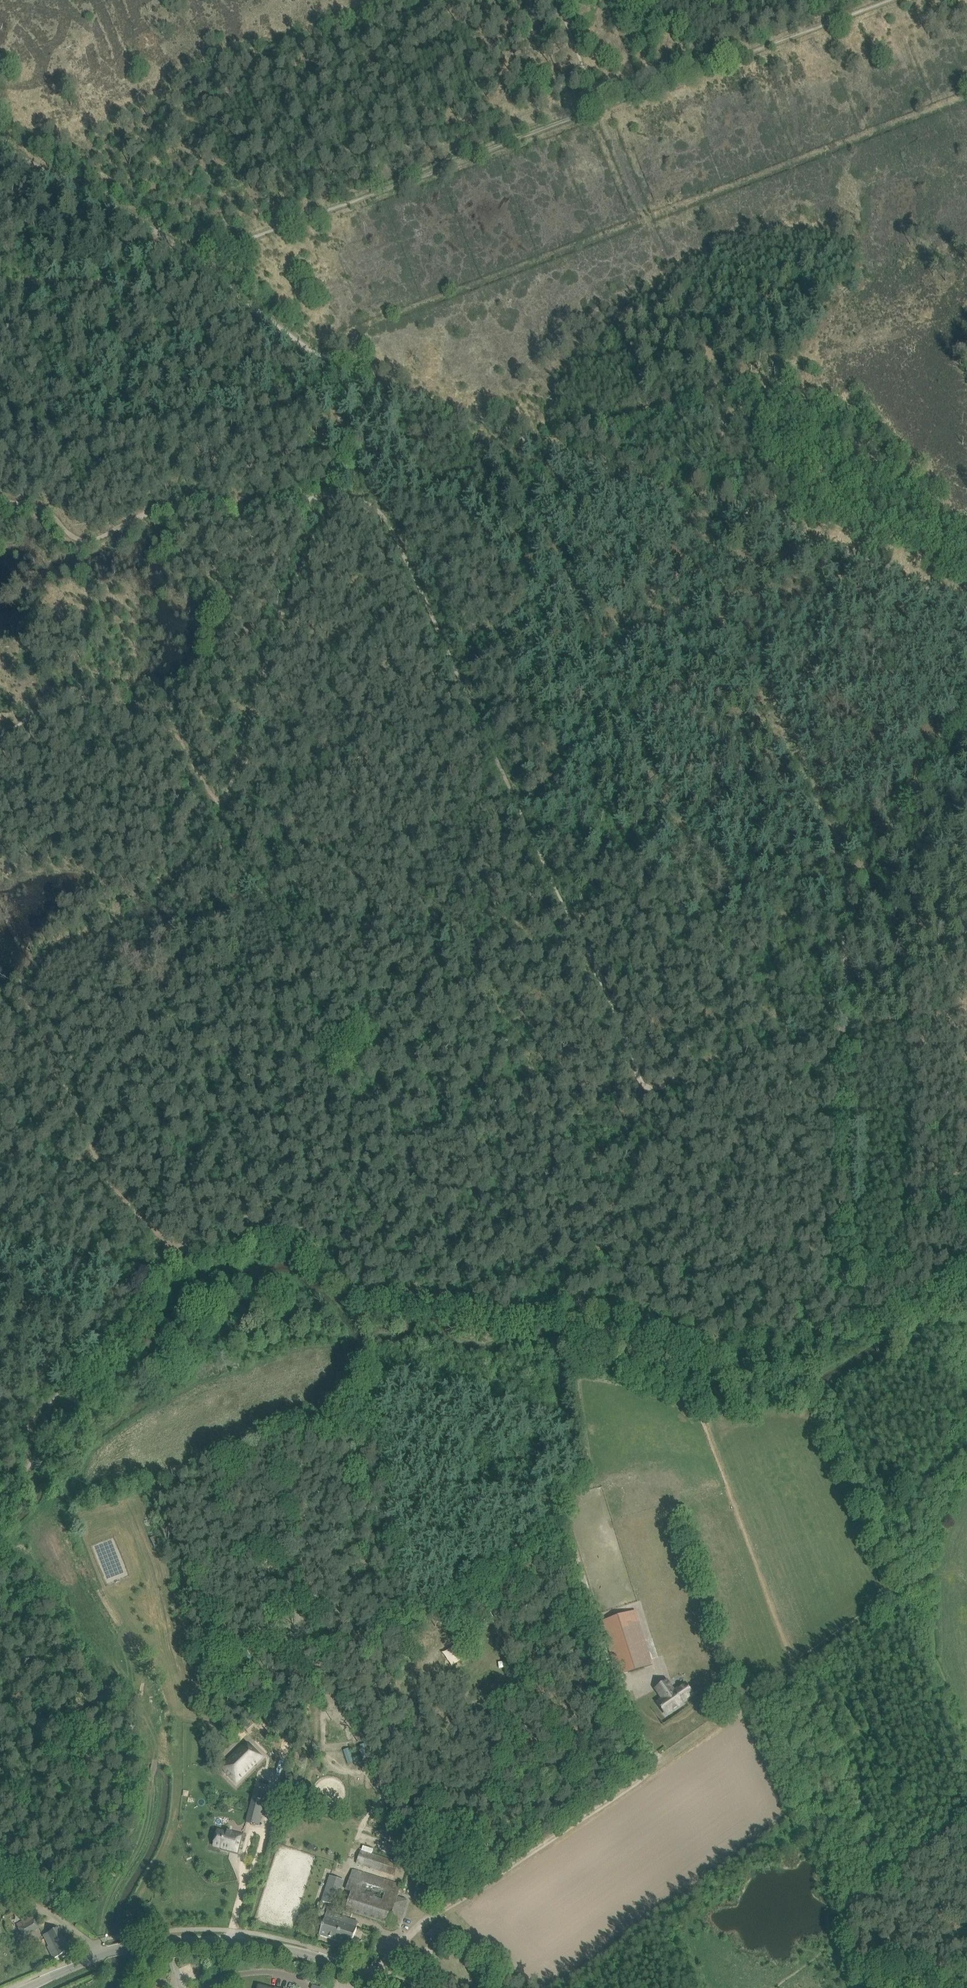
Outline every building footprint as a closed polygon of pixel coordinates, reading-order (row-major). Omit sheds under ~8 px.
[(441,1607),(432,1612),(437,1621),(446,1616),(441,1607)] [(653,1664),(651,1659),(645,1638),(636,1610),(600,1621),(617,1675),(653,1664)] [(453,1647),(445,1653),(453,1664),(462,1658),(461,1657),(469,1651),(463,1644),(456,1650),(453,1647)] [(667,1680),(655,1688),(663,1699),(658,1703),(666,1714),(682,1703),(681,1701),(692,1694),(685,1684),(675,1691),(667,1680)] [(235,1748),(210,1774),(222,1785),(226,1781),(230,1784),(248,1766),(244,1762),(247,1759),(235,1748)] [(249,1811),(246,1822),(258,1825),(264,1805),(251,1801),(249,1811)] [(215,1839),(214,1846),(222,1848),(222,1850),(230,1852),(231,1849),(239,1851),(243,1836),(232,1834),(233,1833),(228,1831),(227,1833),(218,1830),(217,1832),(215,1832),(214,1838),(215,1839)] [(360,1851),(356,1863),(394,1875),(398,1863),(360,1851)] [(353,1870),(346,1891),(352,1893),(346,1910),(389,1924),(402,1885),(353,1870)] [(348,1925),(350,1919),(333,1914),(344,1881),(331,1877),(323,1901),(330,1904),(327,1912),(320,1935),(351,1945),(356,1928),(348,1925)] [(32,1915),(16,1924),(23,1937),(39,1928),(32,1915)] [(436,1922),(428,1932),(435,1939),(444,1929),(436,1922)] [(48,1932),(43,1935),(49,1946),(48,1947),(53,1958),(69,1951),(57,1928),(48,1932)]
